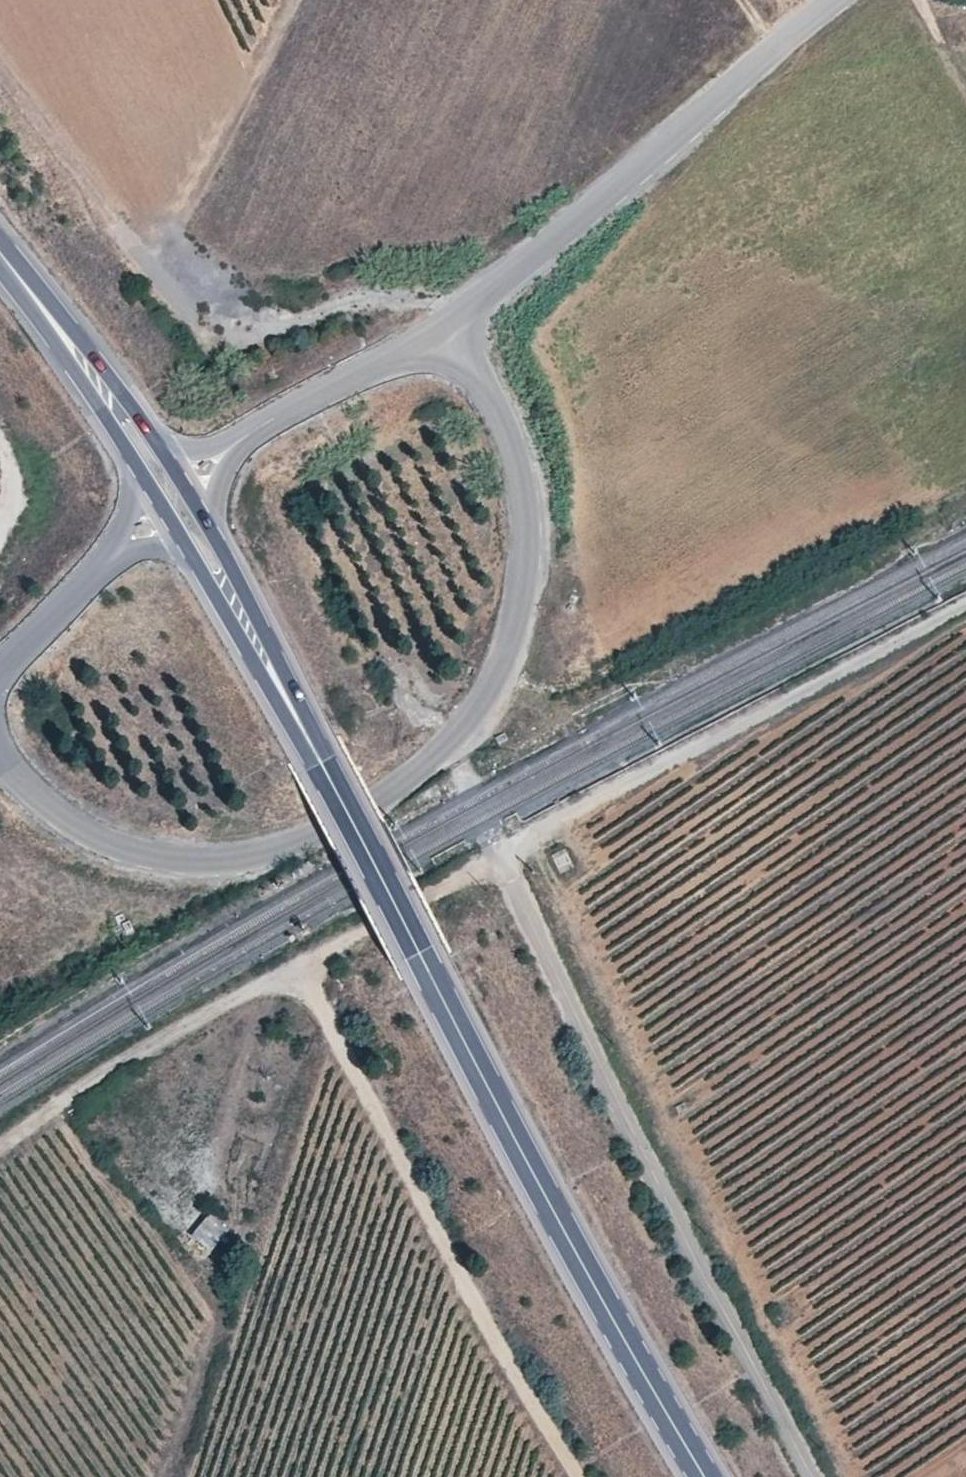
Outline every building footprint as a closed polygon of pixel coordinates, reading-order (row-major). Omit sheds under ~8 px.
[(965,0),(947,0),(953,9),(965,0)] [(577,866),(567,848),(550,855),(561,875),(577,866)] [(210,1213),(193,1236),(212,1252),(228,1228),(210,1213)]
